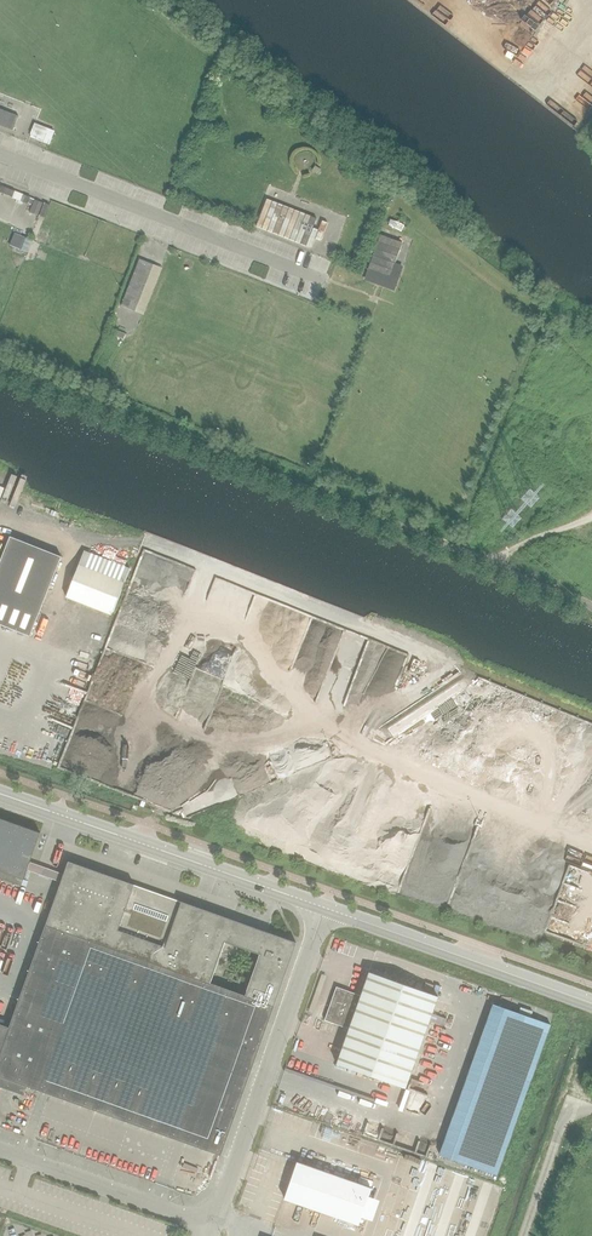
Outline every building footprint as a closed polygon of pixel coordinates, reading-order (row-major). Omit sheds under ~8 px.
[(495,4),(485,19),(506,32),(516,18),(495,4)] [(591,106),(591,84),(581,98),(591,106)] [(18,118),(0,110),(0,126),(13,131),(18,118)] [(38,122),(33,137),(54,143),(59,128),(38,122)] [(0,188),(0,193),(12,198),(15,191),(1,186),(0,188)] [(266,199),(256,226),(311,248),(315,238),(320,241),(327,223),(322,221),(318,230),(312,228),(316,218),(266,199)] [(35,200),(30,212),(38,215),(43,204),(35,200)] [(15,233),(10,246),(21,250),(26,238),(15,233)] [(380,235),(368,269),(390,277),(402,243),(380,235)] [(142,253),(121,306),(135,312),(156,258),(142,253)] [(0,562),(0,625),(30,637),(61,557),(10,537),(0,562)] [(131,567),(85,549),(66,597),(112,615),(131,567)] [(164,668),(168,669),(171,643),(173,634),(176,629),(181,630),(180,638),(186,639),(187,634),(188,631),(189,624),(181,619),(182,615),(180,618),(179,628),(173,627),(166,623),(165,635),(162,634),(158,641),(158,644),(154,651),(153,659),(143,657),(164,668)] [(23,879),(40,833),(0,819),(0,871),(23,879)] [(219,1154),(219,1155),(221,1155),(296,943),(267,933),(267,935),(256,931),(242,926),(239,934),(229,930),(232,920),(68,862),(46,925),(41,937),(42,937),(38,948),(37,948),(21,994),(17,1005),(9,1028),(0,1024),(0,1076),(219,1154)] [(438,997),(369,973),(361,996),(336,987),(324,1020),(349,1029),(337,1064),(405,1088),(438,997)] [(508,1175),(554,1021),(496,1003),(450,1157),(508,1175)] [(358,1225),(371,1188),(298,1163),(285,1199),(358,1225)]
